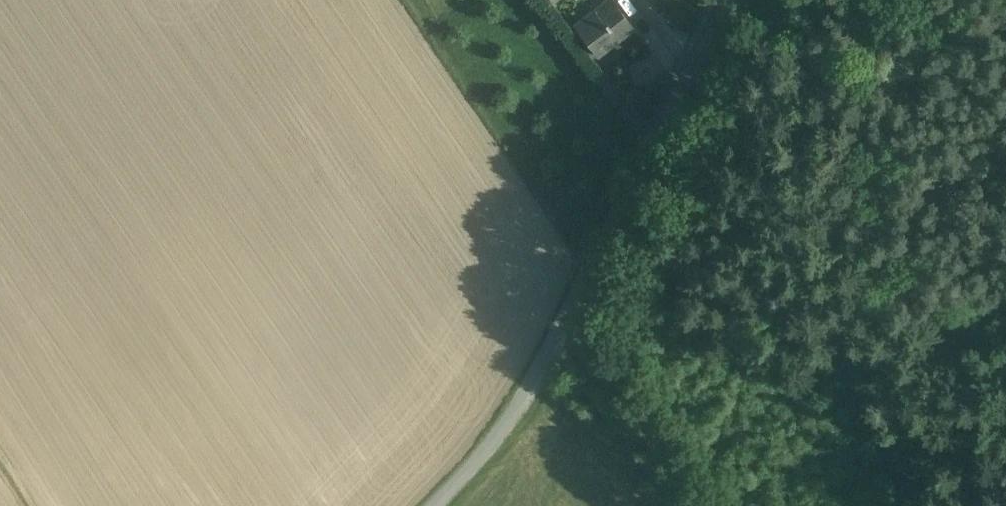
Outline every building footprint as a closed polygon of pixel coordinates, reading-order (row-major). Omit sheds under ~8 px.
[(574,24),(604,64),(610,59),(603,50),(633,27),(612,0),(605,0),(574,24)]
